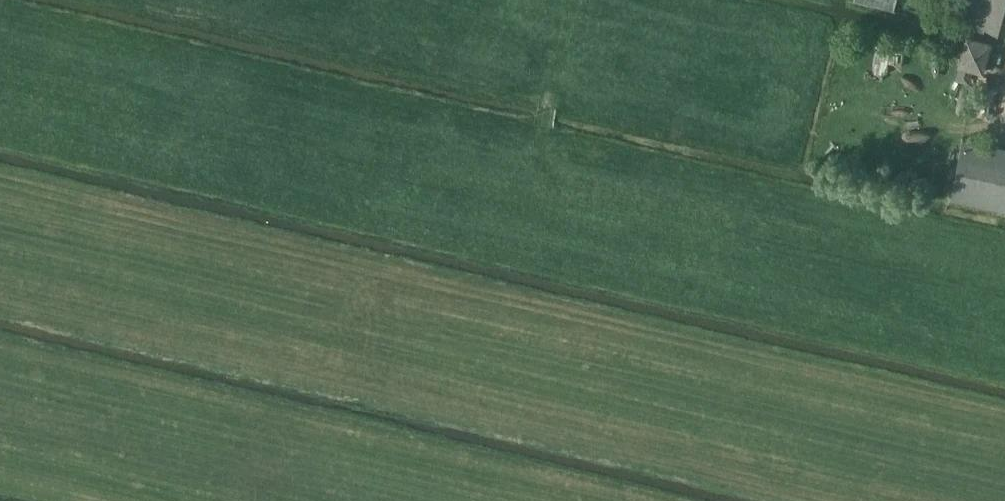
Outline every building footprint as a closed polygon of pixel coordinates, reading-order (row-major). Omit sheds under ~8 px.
[(855,1),(894,10),(897,0),(855,0),(855,1)] [(962,26),(967,27),(982,31),(983,27),(984,25),(989,27),(1004,31),(1004,0),(970,0),(962,26)] [(958,60),(984,68),(994,37),(968,29),(958,60)] [(971,79),(975,66),(960,63),(957,75),(971,79)] [(962,137),(950,196),(1004,207),(1004,146),(962,137)]
